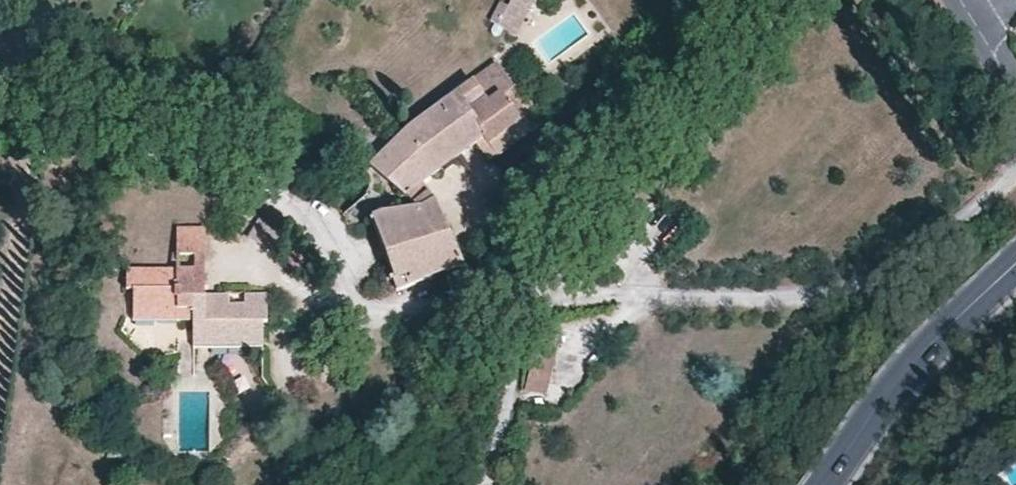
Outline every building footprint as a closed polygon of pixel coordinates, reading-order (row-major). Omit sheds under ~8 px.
[(485,19),(514,35),(533,0),(506,0),(505,2),(500,0),(496,0),(485,19)] [(495,67),(451,99),(408,129),(369,168),(404,198),(406,197),(417,210),(436,208),(435,203),(420,185),(476,144),(482,151),(488,146),(496,157),(512,145),(504,135),(530,116),(524,108),(530,105),(516,87),(511,90),(495,67)] [(625,102),(633,93),(620,81),(611,90),(625,102)] [(530,105),(524,108),(530,116),(535,111),(530,105)] [(490,161),(496,157),(488,146),(482,151),(490,161)] [(434,279),(461,265),(436,208),(417,210),(397,214),(371,219),(392,282),(403,279),(407,288),(434,279)] [(205,228),(176,228),(176,256),(194,256),(206,256),(205,228)] [(194,256),(194,271),(194,297),(205,297),(206,256),(194,256)] [(133,292),(134,315),(192,316),(193,323),(193,342),(244,341),(244,349),(263,349),(263,323),(267,323),(268,297),(244,297),(243,307),(228,306),(228,297),(205,297),(194,297),(194,271),(176,271),(126,271),(126,291),(133,292)] [(392,282),(395,293),(407,288),(403,279),(392,282)] [(525,339),(523,391),(549,392),(551,340),(525,339)] [(193,342),(193,350),(244,349),(244,341),(193,342)]
